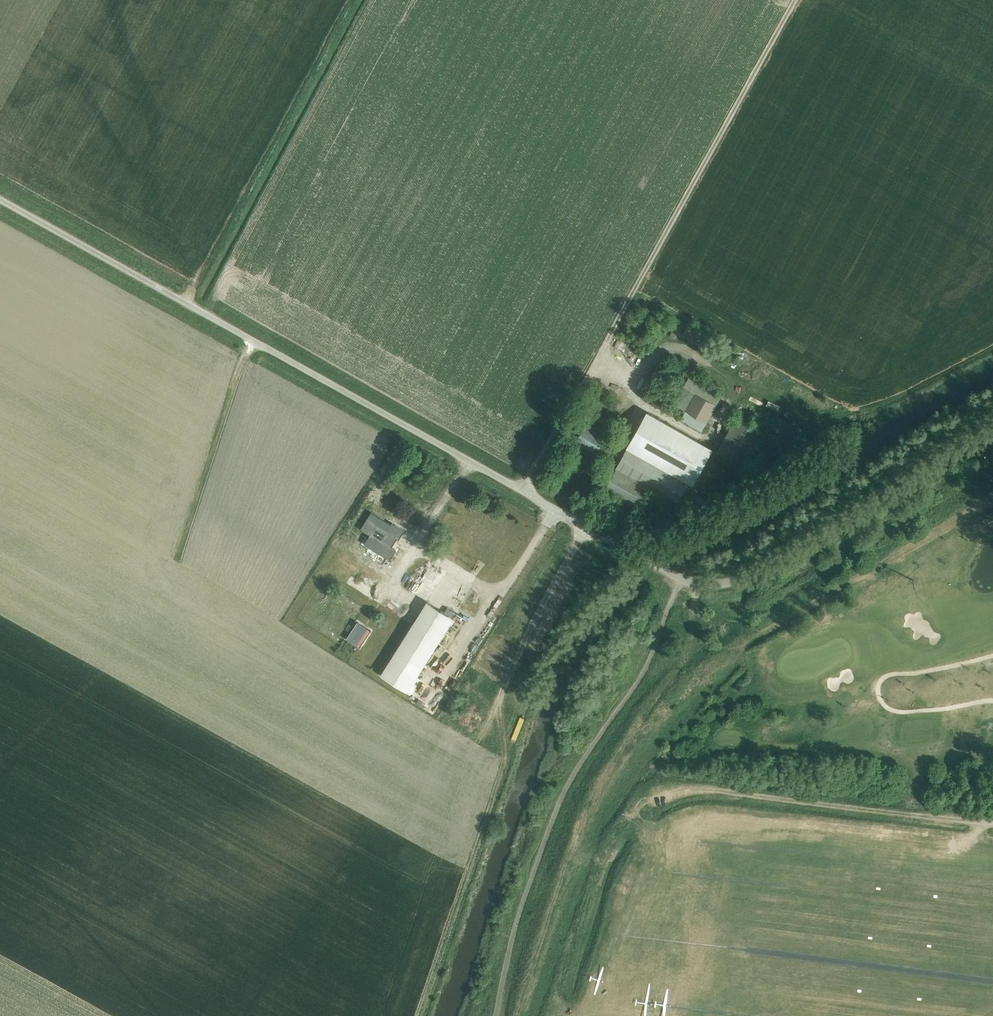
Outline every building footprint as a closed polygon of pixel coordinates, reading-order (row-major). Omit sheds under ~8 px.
[(674,404),(684,409),(679,418),(701,431),(723,394),(690,376),(674,404)] [(712,448),(648,412),(640,425),(628,448),(688,482),(689,482),(691,484),(712,448)] [(717,451),(743,466),(763,431),(737,416),(717,451)] [(575,441),(596,453),(606,435),(581,422),(578,427),(582,429),(575,441)] [(639,509),(651,487),(677,502),(688,482),(628,448),(616,468),(604,489),(639,509)] [(368,540),(365,544),(390,560),(397,549),(392,546),(396,540),(398,541),(403,532),(391,524),(390,526),(376,517),(375,520),(367,532),(369,533),(365,538),(368,540)] [(349,559),(345,564),(350,569),(355,564),(349,559)] [(425,578),(437,585),(443,575),(430,568),(425,578)] [(475,595),(478,588),(467,582),(463,589),(475,595)] [(454,618),(428,601),(381,674),(408,691),(454,618)] [(472,641),(475,636),(465,629),(461,634),(472,641)]
